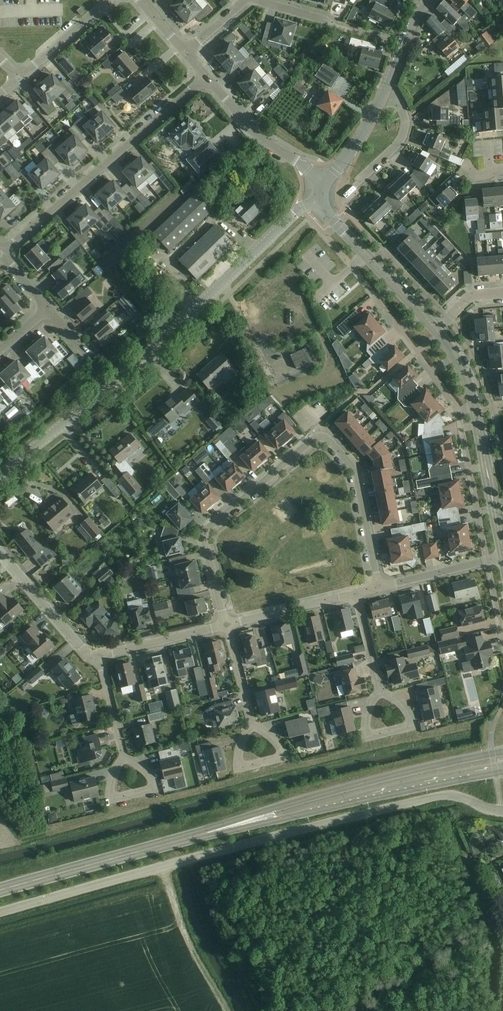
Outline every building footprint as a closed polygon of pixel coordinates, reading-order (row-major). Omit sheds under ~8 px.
[(194,2),(197,0),(180,0),(172,7),(174,9),(172,11),(177,17),(176,18),(194,2)] [(371,2),(367,8),(373,11),(369,18),(371,19),(369,21),(376,24),(377,22),(387,27),(395,13),(389,10),(394,1),(392,0),(367,0),(371,2)] [(453,3),(451,5),(458,12),(461,9),(471,19),(477,13),(467,3),(470,0),(450,0),(453,3)] [(488,1),(495,11),(499,8),(493,0),(486,0),(488,1)] [(451,8),(444,2),(443,1),(437,9),(444,16),(454,25),(456,22),(466,32),(471,27),(461,18),(462,18),(451,8)] [(194,2),(176,18),(176,19),(177,18),(183,24),(185,22),(187,24),(199,14),(203,19),(213,11),(208,6),(202,11),(194,2)] [(447,30),(441,24),(433,15),(426,23),(437,37),(432,41),(443,53),(442,55),(445,57),(447,57),(448,58),(455,51),(460,47),(450,37),(444,32),(447,30)] [(290,47),(296,25),(276,19),(274,25),(267,23),(262,42),(270,44),(270,41),(290,47)] [(444,32),(450,37),(456,30),(445,20),(441,24),(447,30),(444,32)] [(102,27),(96,33),(89,39),(93,44),(88,48),(98,60),(108,51),(104,47),(113,39),(102,27)] [(494,42),(487,32),(479,38),(486,48),(494,42)] [(219,68),(238,52),(230,44),(237,38),(232,33),(222,42),(227,47),(215,57),(217,59),(215,61),(220,67),(219,68)] [(369,43),(351,38),(349,45),(363,49),(359,64),(361,65),(360,66),(367,68),(367,66),(377,69),(382,53),(367,49),(369,43)] [(482,43),(476,48),(481,53),(486,48),(482,43)] [(246,69),(256,61),(251,56),(245,61),(238,52),(219,68),(220,68),(221,68),(226,74),(228,72),(230,74),(242,64),(246,69)] [(113,55),(105,62),(102,65),(106,70),(117,70),(118,70),(126,79),(138,69),(124,53),(117,60),(113,55)] [(457,68),(469,58),(465,54),(453,63),(457,68)] [(65,59),(59,64),(69,76),(75,71),(65,59)] [(239,89),(244,95),(264,78),(256,69),(260,66),(256,61),(246,69),(251,74),(239,84),(241,86),(239,89)] [(342,75),(325,63),(317,75),(333,87),(342,75)] [(494,64),(495,73),(502,72),(502,63),(494,64)] [(76,72),(72,80),(79,83),(83,75),(76,72)] [(302,86),(308,79),(301,74),(296,81),(297,82),(302,86)] [(41,80),(57,98),(62,94),(67,100),(76,92),(68,83),(63,87),(53,75),(50,77),(48,75),(42,81),(41,80)] [(264,78),(244,95),(250,101),(252,99),(254,102),(266,92),(270,97),(280,88),(275,83),(274,84),(267,76),(267,75),(264,78)] [(487,79),(488,90),(492,90),(493,110),(484,111),(485,121),(480,122),(480,123),(481,133),(502,131),(502,77),(487,79)] [(146,78),(128,93),(139,106),(157,90),(146,78)] [(465,78),(457,85),(459,106),(467,105),(465,78)] [(52,102),(57,98),(41,80),(42,81),(36,86),(37,88),(35,91),(44,100),(38,105),(48,116),(56,110),(52,102)] [(84,92),(92,90),(89,81),(81,83),(84,92)] [(307,89),(302,86),(297,82),(293,89),(302,96),(307,89)] [(112,98),(122,89),(118,84),(107,93),(112,98)] [(117,104),(127,95),(122,89),(112,98),(117,104)] [(342,101),(334,96),(328,92),(321,102),(314,96),(310,102),(318,108),(319,107),(332,116),(342,101)] [(98,116),(93,120),(109,138),(108,137),(114,132),(112,130),(115,128),(105,116),(110,111),(98,98),(93,102),(96,106),(94,108),(98,116)] [(31,117),(17,101),(9,108),(21,122),(25,127),(33,120),(34,120),(31,117)] [(25,127),(21,122),(9,108),(1,115),(17,134),(25,127)] [(449,109),(440,109),(430,109),(429,121),(440,121),(440,127),(461,127),(461,117),(449,116),(449,109)] [(35,113),(31,117),(34,120),(33,120),(39,126),(44,122),(35,113)] [(8,141),(9,141),(17,134),(1,115),(0,116),(0,131),(4,136),(8,141)] [(189,118),(170,134),(176,142),(181,147),(183,150),(186,151),(190,150),(192,148),(193,149),(196,152),(194,155),(187,160),(199,174),(221,155),(215,149),(209,141),(209,142),(205,138),(206,138),(199,130),(200,130),(196,126),(189,118)] [(79,121),(74,126),(82,135),(87,131),(97,143),(100,140),(102,143),(108,138),(109,139),(109,138),(93,120),(89,124),(82,119),(79,121)] [(77,140),(82,135),(74,126),(69,130),(74,136),(66,144),(81,162),(82,162),(81,161),(87,156),(85,153),(87,151),(77,140)] [(4,136),(0,131),(0,148),(8,141),(4,136)] [(443,147),(445,141),(427,134),(423,145),(433,149),(430,154),(449,161),(453,151),(443,147)] [(155,136),(145,145),(149,149),(159,140),(155,136)] [(24,143),(27,146),(33,142),(30,138),(24,143)] [(81,162),(66,144),(57,151),(52,145),(46,149),(55,159),(60,155),(70,166),(72,164),(74,167),(80,161),(81,162)] [(50,163),(55,159),(46,149),(41,154),(47,160),(38,168),(54,186),(53,185),(59,179),(58,177),(60,175),(50,163)] [(1,156),(10,165),(11,164),(14,161),(6,152),(1,156)] [(415,176),(424,186),(426,184),(431,176),(437,167),(433,164),(417,154),(410,164),(419,169),(415,176)] [(5,170),(10,165),(1,156),(0,157),(0,164),(2,166),(0,167),(0,174),(5,170)] [(129,162),(149,184),(149,185),(158,178),(162,183),(167,178),(163,173),(156,165),(151,170),(141,158),(139,160),(137,158),(131,163),(130,162),(129,162)] [(140,192),(149,184),(129,162),(130,163),(124,169),(126,171),(124,173),(134,185),(129,189),(137,199),(142,194),(140,192)] [(10,165),(5,170),(15,182),(22,176),(21,175),(19,173),(11,164),(10,165)] [(54,186),(38,168),(30,175),(24,169),(19,173),(21,175),(22,176),(27,183),(32,178),(42,190),(45,188),(47,190),(53,185),(54,186)] [(424,186),(415,176),(411,180),(404,172),(395,180),(409,194),(417,186),(420,190),(424,186)] [(400,201),(409,194),(395,180),(387,188),(394,195),(390,199),(399,209),(404,205),(400,201)] [(137,199),(129,189),(124,193),(114,182),(111,184),(109,181),(103,187),(102,186),(118,204),(126,197),(132,203),(137,199)] [(109,212),(118,204),(102,186),(103,187),(97,192),(99,195),(96,197),(106,208),(101,213),(110,222),(115,218),(109,212)] [(439,190),(431,197),(429,199),(436,207),(440,204),(444,208),(451,202),(458,195),(450,187),(443,194),(439,190)] [(502,206),(502,188),(493,189),(495,207),(502,206)] [(484,208),(495,207),(493,189),(482,190),(483,207),(484,208)] [(8,200),(1,191),(0,191),(0,207),(8,200)] [(239,215),(248,225),(263,210),(245,192),(231,206),(234,210),(228,216),(233,221),(239,215)] [(213,211),(196,193),(153,234),(170,252),(213,211)] [(399,209),(390,199),(386,203),(379,195),(370,203),(383,217),(392,210),(395,213),(399,209)] [(477,197),(465,198),(467,222),(485,220),(483,207),(477,207),(477,197)] [(0,207),(0,221),(1,221),(12,211),(17,216),(26,208),(22,203),(15,208),(8,200),(0,207)] [(375,225),(383,217),(370,203),(362,211),(375,225)] [(424,214),(430,208),(426,203),(419,209),(424,214)] [(75,209),(75,210),(90,228),(95,224),(100,230),(102,229),(106,233),(113,227),(110,222),(101,213),(96,217),(86,205),(84,207),(82,205),(76,210),(75,209)] [(86,232),(90,228),(75,210),(74,210),(75,211),(69,216),(71,218),(69,220),(79,232),(74,237),(82,246),(90,240),(86,232)] [(424,217),(420,221),(424,225),(428,221),(424,217)] [(234,245),(227,238),(216,226),(179,261),(197,280),(234,245)] [(405,257),(417,244),(410,237),(415,233),(410,228),(405,232),(397,240),(401,244),(397,248),(405,257)] [(435,237),(440,233),(435,228),(431,232),(435,237)] [(115,230),(109,234),(116,242),(121,237),(115,230)] [(398,231),(389,239),(393,243),(402,235),(398,231)] [(412,265),(425,253),(421,249),(428,243),(424,239),(417,244),(405,257),(412,265)] [(446,248),(450,244),(446,239),(441,244),(446,248)] [(50,260),(46,256),(51,251),(42,241),(25,256),(38,271),(50,260)] [(450,244),(446,248),(450,253),(455,249),(450,244)] [(86,254),(80,247),(75,251),(82,258),(86,254)] [(420,273),(433,261),(432,260),(436,257),(439,254),(435,250),(428,256),(425,253),(412,265),(420,273)] [(461,264),(465,260),(461,255),(456,260),(461,264)] [(62,262),(57,257),(46,267),(50,272),(62,262)] [(420,273),(427,281),(440,269),(443,265),(436,257),(432,260),(433,261),(420,273)] [(489,276),(500,275),(499,257),(488,258),(489,276)] [(478,277),(489,276),(488,258),(477,259),(478,277)] [(465,260),(461,264),(465,269),(470,264),(465,260)] [(61,269),(53,276),(60,284),(54,289),(63,299),(70,293),(81,283),(86,279),(70,261),(64,267),(61,269)] [(435,289),(448,277),(440,269),(427,281),(435,289)] [(97,284),(103,278),(96,271),(90,277),(97,284)] [(448,277),(435,289),(443,297),(455,285),(448,278),(448,277)] [(464,287),(470,285),(468,277),(462,278),(464,287)] [(20,300),(8,286),(0,293),(0,310),(9,320),(12,317),(15,317),(17,315),(17,313),(20,310),(15,304),(20,300)] [(47,295),(54,290),(52,286),(44,291),(47,295)] [(88,287),(85,290),(77,296),(82,302),(73,311),(82,322),(96,310),(87,299),(93,294),(88,287)] [(118,301),(136,322),(142,316),(124,296),(118,301)] [(94,329),(91,332),(100,341),(113,330),(108,324),(114,319),(106,310),(90,324),(94,329)] [(362,336),(377,323),(373,319),(374,317),(369,311),(362,318),(356,311),(348,318),(337,328),(345,337),(353,330),(356,330),(362,336)] [(476,331),(494,330),(493,323),(496,323),(496,315),(483,316),(484,319),(475,320),(476,331)] [(372,357),(385,345),(380,339),(388,332),(382,326),(381,328),(377,323),(362,336),(368,343),(367,352),(371,357),(372,357)] [(494,344),(495,344),(494,330),(476,331),(477,342),(483,342),(483,345),(494,344)] [(33,342),(49,360),(54,366),(63,359),(68,354),(60,345),(55,349),(45,338),(42,340),(40,337),(34,343),(33,342)] [(346,350),(337,340),(332,345),(338,357),(346,350)] [(40,368),(49,360),(33,342),(34,343),(28,348),(30,351),(27,353),(37,364),(32,369),(41,378),(46,374),(40,368)] [(502,357),(502,343),(495,344),(494,344),(494,347),(489,348),(490,359),(502,357)] [(372,357),(371,357),(369,359),(373,364),(382,364),(388,371),(403,358),(399,353),(400,352),(395,346),(387,352),(383,347),(386,345),(385,345),(372,357)] [(306,348),(290,356),(297,369),(313,362),(306,348)] [(227,382),(230,380),(238,373),(233,367),(222,354),(215,361),(215,362),(210,366),(209,366),(198,376),(209,389),(223,377),(227,382)] [(490,359),(491,370),(496,369),(497,373),(502,372),(502,357),(490,359)] [(339,369),(346,367),(343,360),(337,363),(339,369)] [(27,373),(17,361),(15,363),(13,361),(7,366),(6,365),(6,366),(21,384),(26,380),(30,384),(34,381),(35,383),(41,378),(32,369),(27,373)] [(21,384),(6,366),(5,366),(6,367),(0,372),(2,374),(0,376),(0,377),(10,388),(5,392),(13,402),(18,398),(13,391),(21,384)] [(400,402),(416,388),(411,383),(419,376),(413,370),(412,371),(408,367),(393,380),(399,386),(398,400),(400,402)] [(419,414),(434,401),(430,396),(432,395),(426,389),(419,396),(414,390),(416,388),(400,402),(404,407),(414,408),(419,414)] [(172,401),(170,400),(160,409),(166,416),(148,431),(153,437),(171,422),(171,423),(187,409),(188,411),(199,401),(188,389),(178,398),(177,397),(172,401)] [(5,392),(0,397),(0,402),(3,400),(8,406),(13,402),(5,392)] [(373,396),(363,396),(371,404),(374,401),(374,398),(377,395),(376,393),(375,393),(373,396)] [(422,436),(442,426),(438,417),(437,416),(445,410),(440,404),(438,405),(434,401),(419,414),(425,420),(424,433),(425,434),(422,435),(422,436)] [(365,412),(369,408),(365,404),(361,408),(365,412)] [(369,408),(365,412),(369,416),(373,413),(369,408)] [(291,429),(295,425),(285,413),(276,420),(275,420),(271,423),(275,429),(288,443),(292,439),(291,438),(295,434),(291,429)] [(343,432),(355,421),(348,413),(336,423),(343,432)] [(206,421),(215,431),(221,425),(213,415),(206,421)] [(11,434),(24,422),(19,416),(6,427),(11,434)] [(379,428),(384,424),(380,420),(375,424),(379,428)] [(288,443),(275,429),(271,423),(263,430),(255,421),(250,425),(260,436),(264,432),(267,435),(266,436),(277,449),(282,446),(283,447),(288,443)] [(350,440),(362,429),(355,421),(343,432),(350,440)] [(384,424),(379,428),(383,432),(388,429),(384,424)] [(432,454),(452,450),(451,445),(453,444),(451,436),(441,438),(439,428),(442,427),(442,426),(422,436),(423,441),(431,446),(432,454)] [(357,448),(369,437),(362,429),(350,440),(357,448)] [(391,440),(395,436),(391,432),(387,436),(391,440)] [(238,439),(243,447),(251,442),(245,434),(238,439)] [(110,451),(119,462),(115,464),(124,476),(119,480),(121,483),(117,486),(128,499),(132,497),(131,496),(140,488),(132,478),(134,472),(128,464),(144,451),(140,447),(130,435),(110,451)] [(221,441),(232,454),(237,450),(226,436),(221,441)] [(367,454),(376,445),(369,437),(357,448),(365,456),(367,454)] [(227,459),(232,454),(221,441),(215,445),(227,459)] [(250,450),(262,465),(267,461),(266,459),(270,456),(259,442),(250,450)] [(374,461),(389,454),(379,443),(376,445),(367,454),(374,461)] [(262,465),(250,450),(247,446),(239,453),(242,457),(241,458),(252,471),(256,467),(258,469),(262,465)] [(430,477),(448,474),(447,466),(457,464),(455,456),(453,456),(452,450),(432,454),(434,463),(429,470),(430,477)] [(376,471),(388,469),(392,468),(389,454),(374,461),(376,471)] [(205,463),(200,467),(211,480),(215,477),(216,479),(227,492),(231,489),(233,490),(237,486),(225,471),(221,466),(216,471),(213,473),(205,463)] [(225,471),(237,486),(242,482),(241,480),(245,477),(234,464),(225,471)] [(206,484),(211,480),(200,467),(195,471),(206,484)] [(375,483),(390,480),(388,469),(376,471),(372,472),(375,483)] [(103,488),(98,482),(91,474),(73,489),(85,504),(103,488)] [(439,489),(441,498),(460,494),(459,488),(461,487),(460,480),(450,481),(448,474),(430,477),(430,478),(416,481),(417,489),(430,487),(433,489),(434,486),(439,489)] [(122,493),(116,487),(107,476),(102,481),(116,498),(122,493)] [(377,493),(392,490),(390,480),(375,483),(377,493)] [(180,495),(175,490),(168,481),(163,485),(175,500),(180,495)] [(175,490),(180,495),(186,502),(191,498),(180,485),(175,490)] [(200,493),(212,507),(217,503),(216,502),(220,498),(209,485),(200,493)] [(379,504),(395,501),(392,490),(377,493),(379,504)] [(207,512),(212,507),(200,493),(191,500),(202,514),(206,510),(207,512)] [(438,520),(457,517),(455,509),(465,507),(463,499),(461,500),(460,494),(441,498),(442,506),(437,514),(438,520)] [(54,532),(75,514),(62,498),(41,516),(54,532)] [(381,514),(397,511),(395,501),(379,504),(381,514)] [(179,502),(171,509),(166,513),(180,529),(191,520),(182,510),(184,508),(179,502)] [(397,511),(381,514),(383,525),(399,522),(397,511)] [(105,528),(110,523),(104,517),(99,521),(105,528)] [(449,541),(469,537),(468,531),(469,531),(468,523),(458,525),(457,517),(438,520),(440,527),(447,532),(449,541)] [(94,539),(101,533),(88,518),(81,524),(94,539)] [(390,552),(410,548),(408,540),(413,532),(412,525),(394,529),(395,537),(386,539),(387,547),(389,546),(390,552)] [(179,531),(168,528),(164,526),(159,541),(162,543),(166,557),(184,553),(181,541),(176,539),(179,531)] [(28,530),(15,540),(30,558),(32,556),(42,567),(57,555),(52,550),(48,544),(42,548),(34,537),(28,530)] [(469,537),(449,541),(450,550),(446,555),(453,560),(457,555),(464,553),(463,552),(473,550),(472,542),(470,543),(469,537)] [(429,545),(432,558),(439,557),(436,543),(429,545)] [(425,560),(432,558),(429,545),(423,546),(425,560)] [(410,548),(390,552),(391,558),(389,558),(391,566),(401,564),(401,565),(407,564),(413,568),(418,561),(412,557),(410,548)] [(179,578),(197,573),(194,561),(184,564),(182,556),(169,560),(171,569),(177,571),(179,578)] [(113,573),(105,564),(93,574),(101,584),(113,573)] [(153,567),(145,569),(149,582),(157,580),(153,567)] [(197,573),(179,578),(180,585),(176,589),(179,599),(192,595),(190,588),(200,586),(197,573)] [(68,604),(83,592),(69,575),(54,588),(68,604)] [(453,584),(455,594),(456,599),(462,598),(463,599),(478,596),(474,581),(462,584),(461,582),(453,584)] [(151,597),(147,582),(139,584),(143,599),(151,597)] [(421,609),(420,602),(417,592),(400,597),(404,613),(409,612),(411,620),(423,617),(421,609)] [(0,595),(0,617),(7,625),(24,611),(13,599),(9,602),(1,594),(0,595)] [(430,612),(439,610),(436,594),(426,597),(430,612)] [(151,621),(148,608),(149,608),(148,604),(143,605),(141,599),(127,602),(129,611),(134,630),(146,627),(145,622),(151,621)] [(206,610),(208,610),(207,605),(205,605),(203,599),(179,605),(181,611),(187,609),(189,617),(207,612),(206,610)] [(370,604),(374,620),(391,615),(388,600),(370,604)] [(97,601),(87,610),(79,616),(89,627),(92,624),(104,638),(119,634),(116,624),(115,620),(109,622),(103,615),(106,612),(97,601)] [(157,619),(170,616),(167,602),(153,605),(157,619)] [(459,612),(463,627),(485,621),(481,607),(459,612)] [(352,630),(353,629),(348,609),(334,613),(339,633),(340,633),(342,639),(354,636),(352,630)] [(325,639),(321,626),(319,616),(303,620),(309,643),(325,639)] [(395,632),(402,630),(398,616),(391,618),(395,632)] [(427,635),(434,633),(431,621),(430,618),(423,620),(427,635)] [(272,628),(276,648),(294,643),(289,624),(280,626),(278,625),(274,626),(273,628),(272,628)] [(29,647),(33,652),(27,657),(33,664),(39,659),(54,646),(44,634),(40,637),(38,634),(39,634),(33,627),(21,637),(30,647),(29,647)] [(457,627),(447,630),(440,631),(442,640),(459,636),(457,627)] [(258,650),(258,646),(255,636),(243,639),(248,659),(255,657),(258,667),(268,664),(264,649),(258,650)] [(490,644),(484,646),(482,636),(468,640),(470,646),(464,648),(468,662),(473,661),(476,670),(490,666),(487,657),(493,656),(490,644)] [(460,650),(457,638),(437,642),(441,655),(460,650)] [(328,654),(334,653),(331,641),(325,642),(328,654)] [(218,664),(225,662),(224,657),(224,656),(223,651),(222,650),(220,642),(205,645),(209,659),(207,659),(210,673),(220,670),(218,664)] [(432,645),(427,646),(407,651),(409,659),(429,654),(429,653),(434,652),(432,645)] [(185,668),(195,666),(191,648),(173,653),(179,677),(187,675),(185,668)] [(300,676),(308,674),(303,653),(295,655),(300,676)] [(352,654),(343,656),(336,658),(338,666),(354,662),(352,654)] [(168,685),(164,668),(162,658),(156,660),(155,657),(144,660),(151,689),(168,685)] [(389,677),(391,676),(392,676),(395,684),(409,681),(409,679),(419,677),(416,663),(406,666),(404,658),(389,661),(390,665),(386,666),(389,677)] [(64,660),(56,667),(52,670),(68,689),(81,678),(75,671),(73,672),(69,667),(69,666),(64,660)] [(116,667),(121,688),(136,684),(131,663),(116,667)] [(197,682),(205,680),(201,667),(194,669),(197,682)] [(33,684),(44,674),(39,668),(28,678),(33,684)] [(355,669),(345,671),(340,673),(345,695),(361,691),(360,691),(366,689),(364,678),(358,680),(355,669)] [(324,678),(317,675),(314,681),(321,685),(324,678)] [(218,697),(217,693),(213,678),(206,680),(211,699),(218,697)] [(279,682),(275,683),(278,692),(297,687),(295,678),(279,682)] [(205,680),(197,682),(201,697),(208,695),(205,680)] [(139,702),(147,700),(143,685),(135,687),(139,702)] [(416,693),(418,701),(420,701),(425,721),(444,716),(437,688),(416,693)] [(274,689),(266,691),(256,694),(262,716),(280,712),(274,689)] [(170,710),(180,707),(176,690),(166,692),(170,710)] [(74,700),(77,714),(70,716),(73,725),(78,727),(81,723),(96,719),(93,704),(94,704),(92,695),(74,700)] [(235,707),(234,707),(233,707),(231,701),(233,701),(233,700),(223,703),(217,704),(214,705),(211,707),(208,709),(205,711),(208,714),(210,713),(214,727),(218,726),(218,728),(240,722),(237,713),(235,713),(234,707),(235,707)] [(337,725),(331,727),(333,735),(339,734),(355,730),(351,715),(353,715),(351,707),(348,707),(347,702),(335,705),(337,710),(331,712),(332,714),(333,720),(336,719),(337,725)] [(306,715),(316,714),(315,706),(305,706),(306,715)] [(330,706),(317,709),(319,716),(319,717),(332,714),(331,712),(330,706)] [(184,717),(192,715),(189,708),(182,710),(184,717)] [(462,709),(456,710),(459,722),(465,720),(463,714),(462,709)] [(150,722),(165,718),(163,711),(148,715),(150,722)] [(306,718),(295,721),(286,723),(289,735),(291,734),(292,738),(304,735),(308,749),(320,746),(314,723),(308,724),(306,718)] [(151,724),(143,726),(133,728),(138,747),(155,743),(151,724)] [(326,725),(322,728),(326,737),(331,734),(326,725)] [(98,735),(88,737),(83,738),(84,742),(79,743),(80,749),(77,750),(81,764),(95,760),(94,756),(98,750),(102,749),(98,735)] [(204,752),(210,774),(226,770),(220,747),(213,749),(211,742),(195,746),(197,754),(204,752)] [(188,743),(180,745),(181,749),(182,751),(190,749),(188,743)] [(172,748),(160,752),(162,761),(161,761),(165,780),(174,778),(177,789),(186,787),(184,775),(181,766),(179,757),(181,757),(179,750),(174,751),(173,752),(172,748)] [(55,755),(56,764),(70,762),(69,753),(55,755)] [(94,777),(85,780),(71,783),(73,792),(75,802),(99,796),(94,777)] [(54,792),(69,789),(66,779),(52,782),(54,792)]
